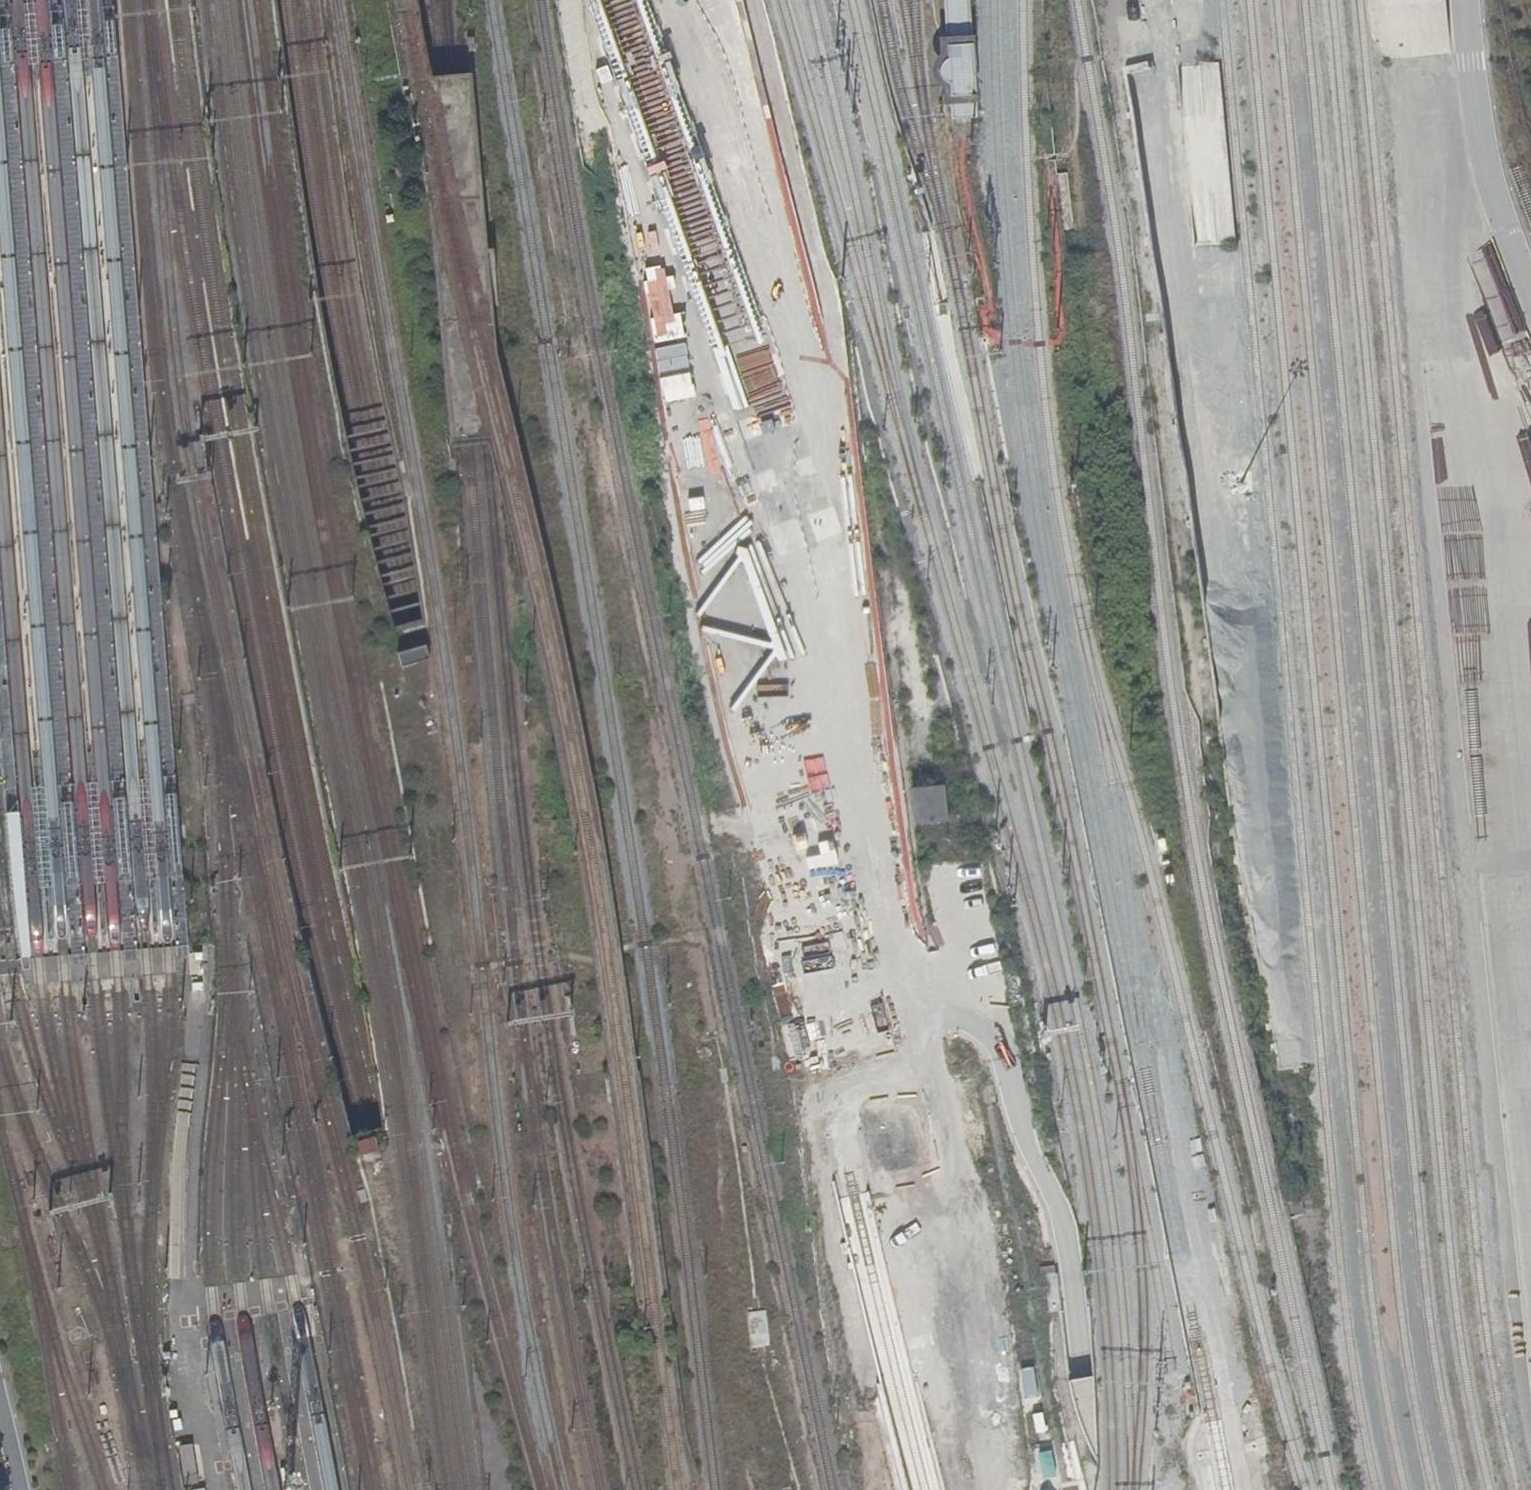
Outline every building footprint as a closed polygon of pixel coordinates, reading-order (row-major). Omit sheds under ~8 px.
[(948,115),(972,114),(966,0),(942,0),(948,115)] [(1374,63),(1452,58),(1449,0),(1369,0),(1374,63)] [(1181,67),(1191,245),(1232,243),(1222,64),(1181,67)] [(910,823),(942,823),(942,787),(911,786),(910,823)]
